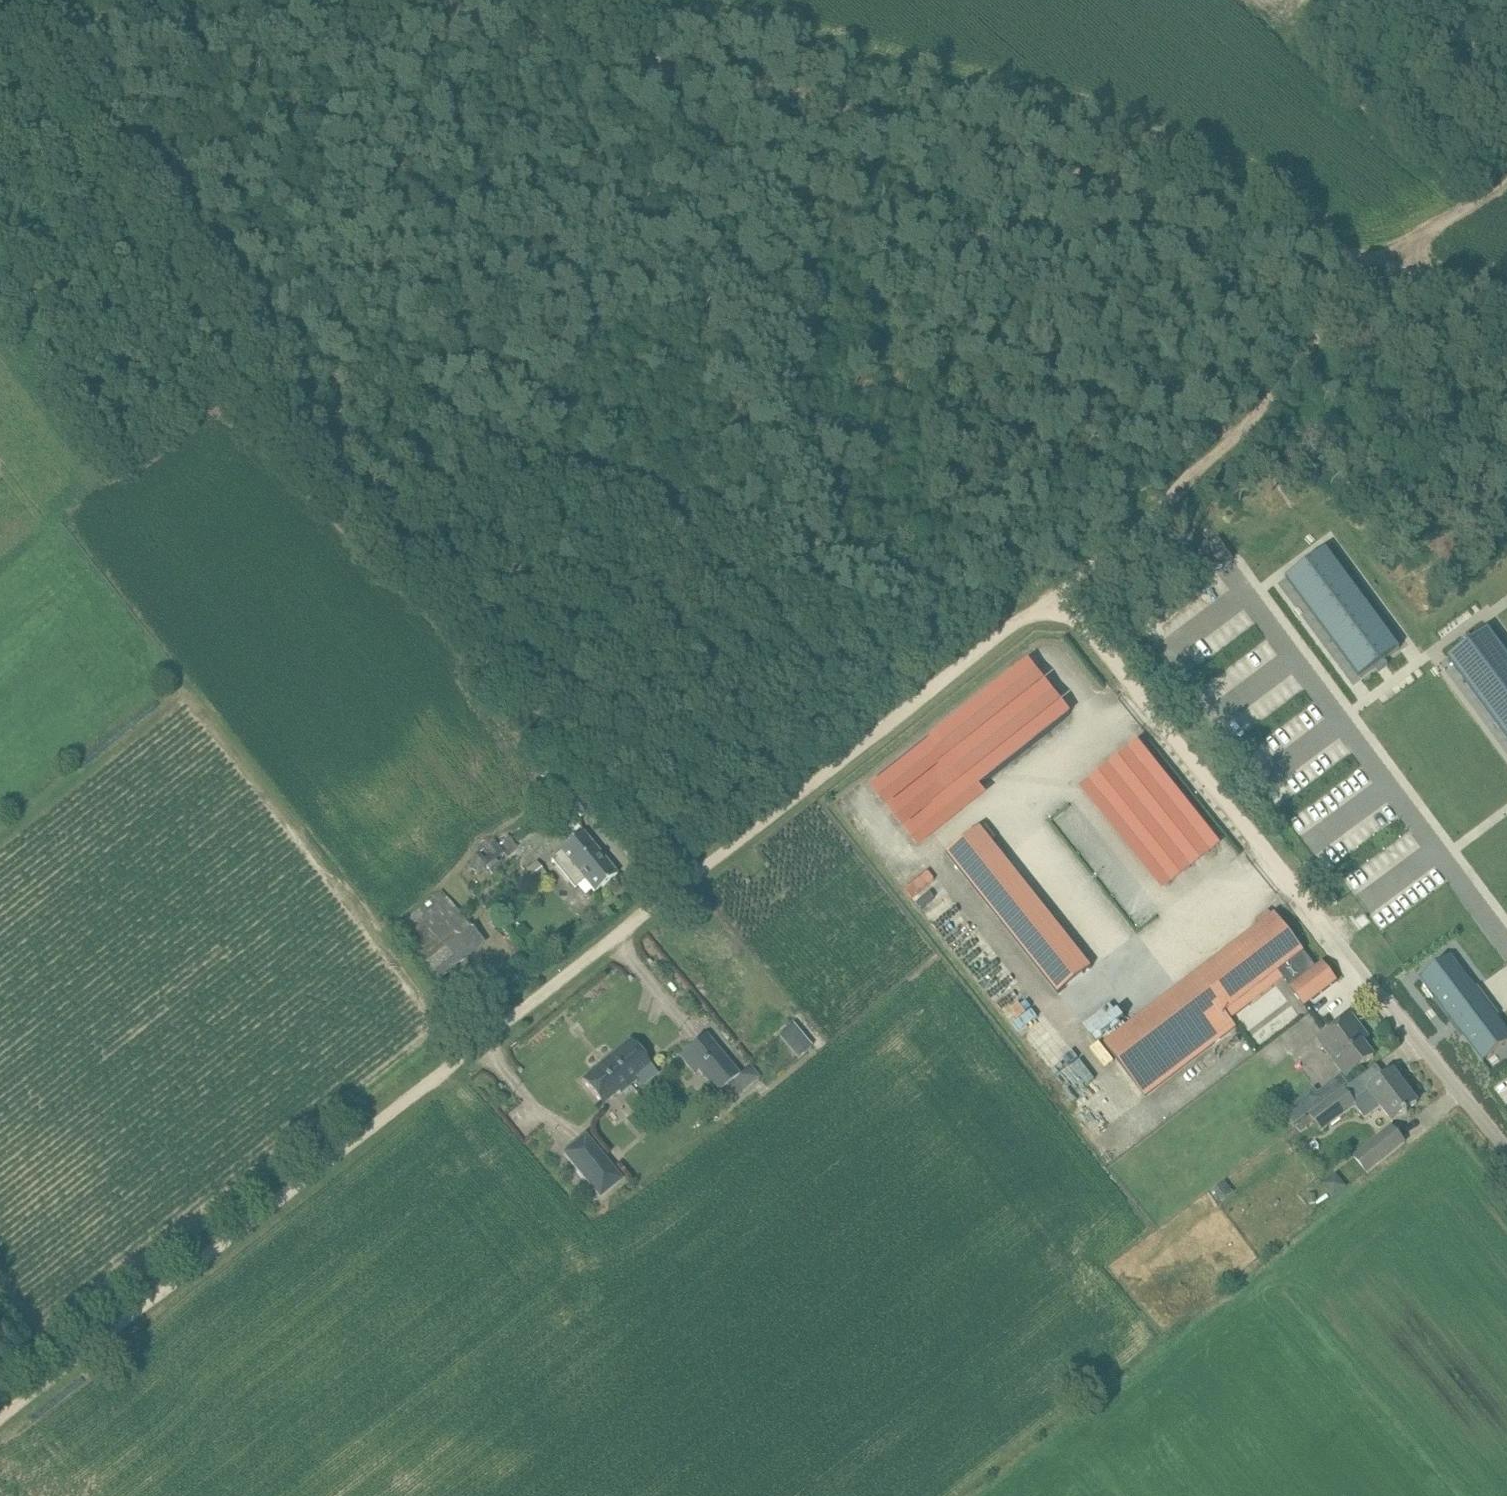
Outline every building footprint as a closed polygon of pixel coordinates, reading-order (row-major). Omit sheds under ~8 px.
[(1327,548),(1287,577),(1360,678),(1375,667),(1378,672),(1388,665),(1385,660),(1400,649),(1327,548)] [(1449,658),(1506,736),(1506,654),(1488,628),(1473,639),(1470,634),(1460,642),(1463,647),(1449,658)] [(989,795),(979,782),(1073,714),(1033,659),(866,780),(915,848),(989,795)] [(590,811),(572,788),(559,799),(578,821),(590,811)] [(569,845),(552,858),(563,871),(575,887),(585,879),(595,892),(617,875),(603,858),(582,834),(584,832),(574,821),(559,834),(569,845)] [(1091,967),(981,828),(948,854),(1058,994),(1091,967)] [(478,871),(501,850),(493,841),(470,862),(478,871)] [(442,890),(394,928),(437,981),(485,943),(442,890)] [(1275,914),(1105,1044),(1145,1096),(1237,1027),(1230,1019),(1250,1005),(1244,998),(1279,971),(1290,987),(1305,1006),(1338,981),(1323,962),(1316,967),(1275,914)] [(1422,978),(1436,997),(1437,998),(1465,1036),(1484,1061),(1485,1061),(1483,1058),(1506,1040),(1506,1031),(1496,1017),(1475,988),(1451,956),(1450,957),(1452,960),(1425,981),(1422,978)] [(1362,1030),(1352,1015),(1321,1038),(1349,1075),(1374,1056),(1357,1034),(1362,1030)] [(798,1056),(812,1044),(794,1022),(779,1033),(798,1056)] [(706,1035),(680,1057),(694,1074),(698,1071),(717,1094),(724,1087),(734,1098),(760,1077),(750,1065),(739,1074),(706,1035)] [(583,1079),(604,1103),(619,1090),(621,1092),(638,1078),(636,1076),(652,1063),(631,1039),(583,1079)] [(1369,1090),(1360,1078),(1310,1116),(1322,1132),(1355,1106),(1365,1119),(1381,1105),(1393,1122),(1404,1113),(1405,1115),(1408,1114),(1407,1111),(1417,1103),(1394,1072),(1369,1090)] [(1340,1075),(1317,1092),(1324,1102),(1347,1084),(1340,1075)] [(1360,1152),(1353,1157),(1367,1174),(1374,1168),(1390,1155),(1405,1143),(1392,1126),(1376,1139),(1360,1152)] [(562,1152),(600,1198),(623,1179),(586,1133),(562,1152)] [(1222,1183),(1207,1194),(1216,1205),(1231,1194),(1222,1183)]
